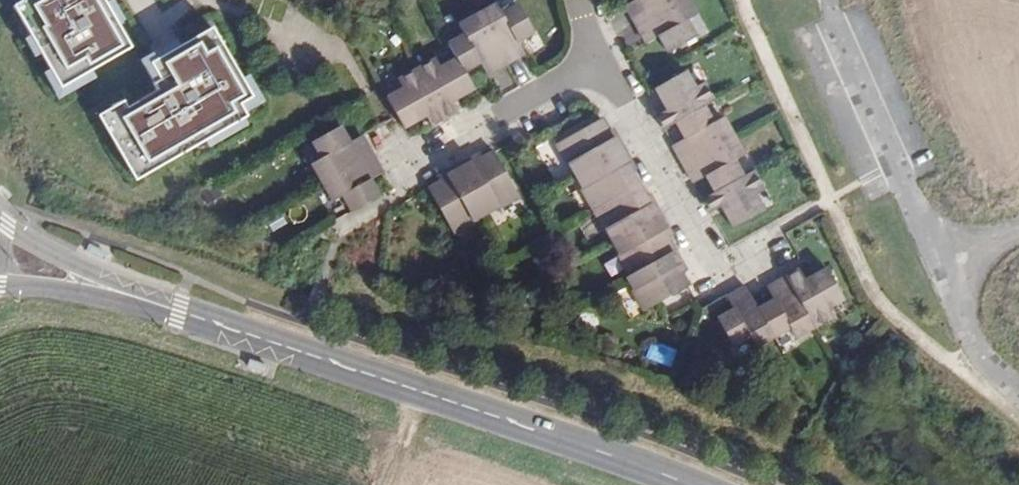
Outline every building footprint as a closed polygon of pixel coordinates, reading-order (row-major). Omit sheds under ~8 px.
[(9,17),(55,104),(126,67),(90,0),(41,0),(9,17)] [(645,0),(639,0),(638,0),(625,8),(628,13),(646,3),(645,0)] [(682,0),(645,0),(646,3),(628,13),(636,26),(682,0)] [(688,0),(682,0),(636,26),(643,39),(661,29),(664,35),(659,38),(668,54),(696,38),(686,19),(696,13),(688,0)] [(496,4),(477,15),(506,66),(519,58),(509,41),(515,37),(517,43),(534,33),(518,5),(502,14),(496,4)] [(457,59),(465,72),(480,64),(477,58),(483,55),(493,73),(506,66),(477,15),(459,25),(466,38),(450,47),(457,59)] [(664,35),(661,29),(643,39),(646,45),(659,38),(664,35)] [(258,115),(208,33),(143,72),(158,97),(100,132),(134,188),(258,115)] [(517,43),(515,37),(509,41),(519,58),(525,55),(517,43)] [(493,73),(483,55),(477,58),(480,64),(487,76),(493,73)] [(465,72),(457,59),(441,68),(436,59),(417,69),(445,120),(459,113),(452,101),(449,96),(454,93),(457,99),(474,89),(465,72)] [(432,128),(445,120),(417,69),(397,80),(402,89),(386,98),(403,129),(421,119),(418,114),(422,111),(425,116),(432,128)] [(676,124),(704,108),(714,102),(704,83),(694,88),(685,72),(655,89),(665,106),(670,103),(673,108),(667,111),(656,117),(664,131),(676,124)] [(713,124),(704,108),(676,124),(685,140),(690,137),(694,143),(676,153),(683,166),(734,137),(724,118),(713,124)] [(567,163),(574,176),(623,150),(616,137),(608,141),(605,134),(608,133),(600,118),(553,144),(565,164),(567,163)] [(312,164),(322,183),(373,155),(366,142),(348,151),(345,146),(350,143),(341,127),(313,142),(322,158),(312,164)] [(616,137),(612,130),(608,133),(605,134),(608,141),(616,137)] [(366,142),(363,136),(350,143),(345,146),(348,151),(366,142)] [(694,143),(690,137),(685,140),(673,147),(676,153),(694,143)] [(706,177),(715,192),(743,177),(734,161),(744,156),(734,137),(683,166),(691,179),(708,169),(712,174),(706,177)] [(580,190),(591,210),(637,185),(630,172),(627,173),(623,167),(631,163),(623,150),(574,176),(581,189),(580,190)] [(471,158),(458,165),(486,214),(499,207),(500,209),(520,198),(494,151),(480,159),(482,161),(475,165),(471,158)] [(480,159),(478,154),(471,158),(475,165),(482,161),(480,159)] [(373,155),(322,183),(333,201),(343,196),(351,212),(380,197),(371,180),(366,183),(363,178),(381,168),(373,155)] [(634,169),(631,163),(623,167),(627,173),(630,172),(634,169)] [(486,214),(458,165),(445,172),(449,180),(443,184),(441,181),(428,188),(454,235),(474,223),(473,221),(486,214)] [(384,174),(381,168),(363,178),(366,183),(371,180),(384,174)] [(712,174),(708,169),(691,179),(694,184),(706,177),(712,174)] [(753,171),(743,177),(715,192),(702,199),(710,213),(721,207),(726,204),(729,209),(724,211),(733,229),(764,211),(755,196),(764,191),(753,171)] [(449,180),(445,172),(438,176),(441,181),(443,184),(449,180)] [(645,198),(637,185),(591,210),(602,231),(604,230),(612,243),(661,215),(653,202),(646,206),(642,200),(645,198)] [(653,202),(650,196),(645,198),(642,200),(646,206),(653,202)] [(668,228),(661,215),(612,243),(619,256),(617,257),(628,277),(675,251),(667,237),(664,239),(661,232),(668,228)] [(672,235),(668,228),(661,232),(664,239),(667,237),(672,235)] [(682,264),(675,251),(628,277),(626,278),(633,292),(631,293),(643,313),(689,286),(681,273),(679,275),(675,268),(682,264)] [(686,270),(682,264),(675,268),(679,275),(681,273),(686,270)] [(810,278),(802,265),(797,269),(807,286),(813,283),(810,278)] [(784,276),(813,327),(832,316),(825,306),(842,296),(826,269),(810,278),(813,283),(807,286),(797,269),(784,276)] [(794,338),(813,327),(784,276),(771,284),(781,302),(776,305),(773,300),(757,309),(773,337),(789,328),(794,338)] [(781,302),(771,284),(765,287),(773,300),(776,305),(781,302)] [(773,337),(757,309),(743,287),(731,294),(741,312),(735,315),(732,310),(716,320),(733,347),(749,338),(755,348),(773,337)] [(741,312),(731,294),(725,298),(732,310),(735,315),(741,312)]
